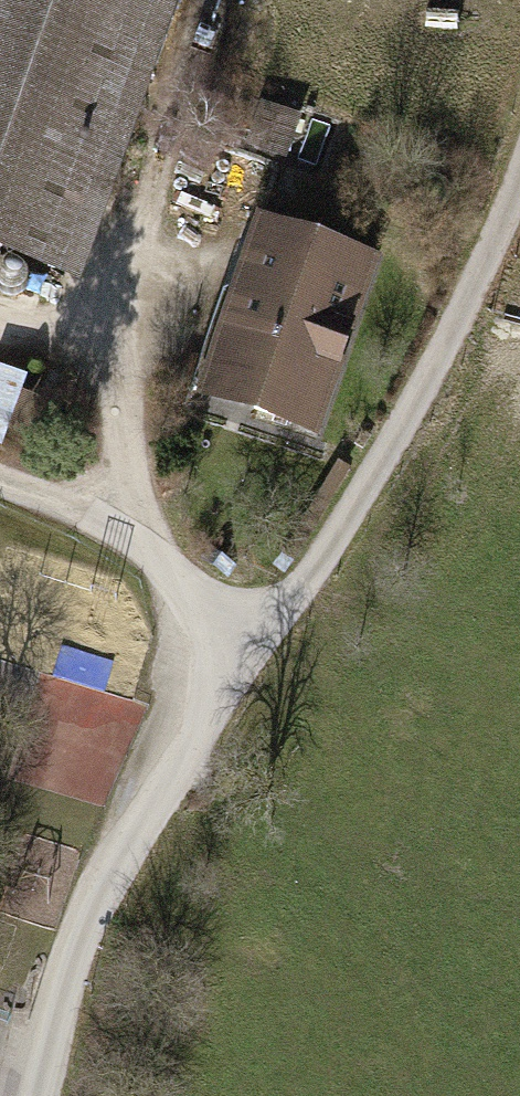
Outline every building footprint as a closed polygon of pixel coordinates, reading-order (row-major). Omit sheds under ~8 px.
[(77,274),(172,0),(0,0),(0,247),(77,274)] [(261,99),(245,141),(284,155),(300,113),(261,99)] [(379,247),(255,205),(191,395),(315,437),(379,247)] [(9,292),(15,289),(19,284),(21,278),(22,272),(20,266),(17,261),(12,258),(7,256),(1,256),(0,256),(0,292),(3,293),(9,292)] [(16,386),(1,424),(32,436),(46,398),(16,386)]
